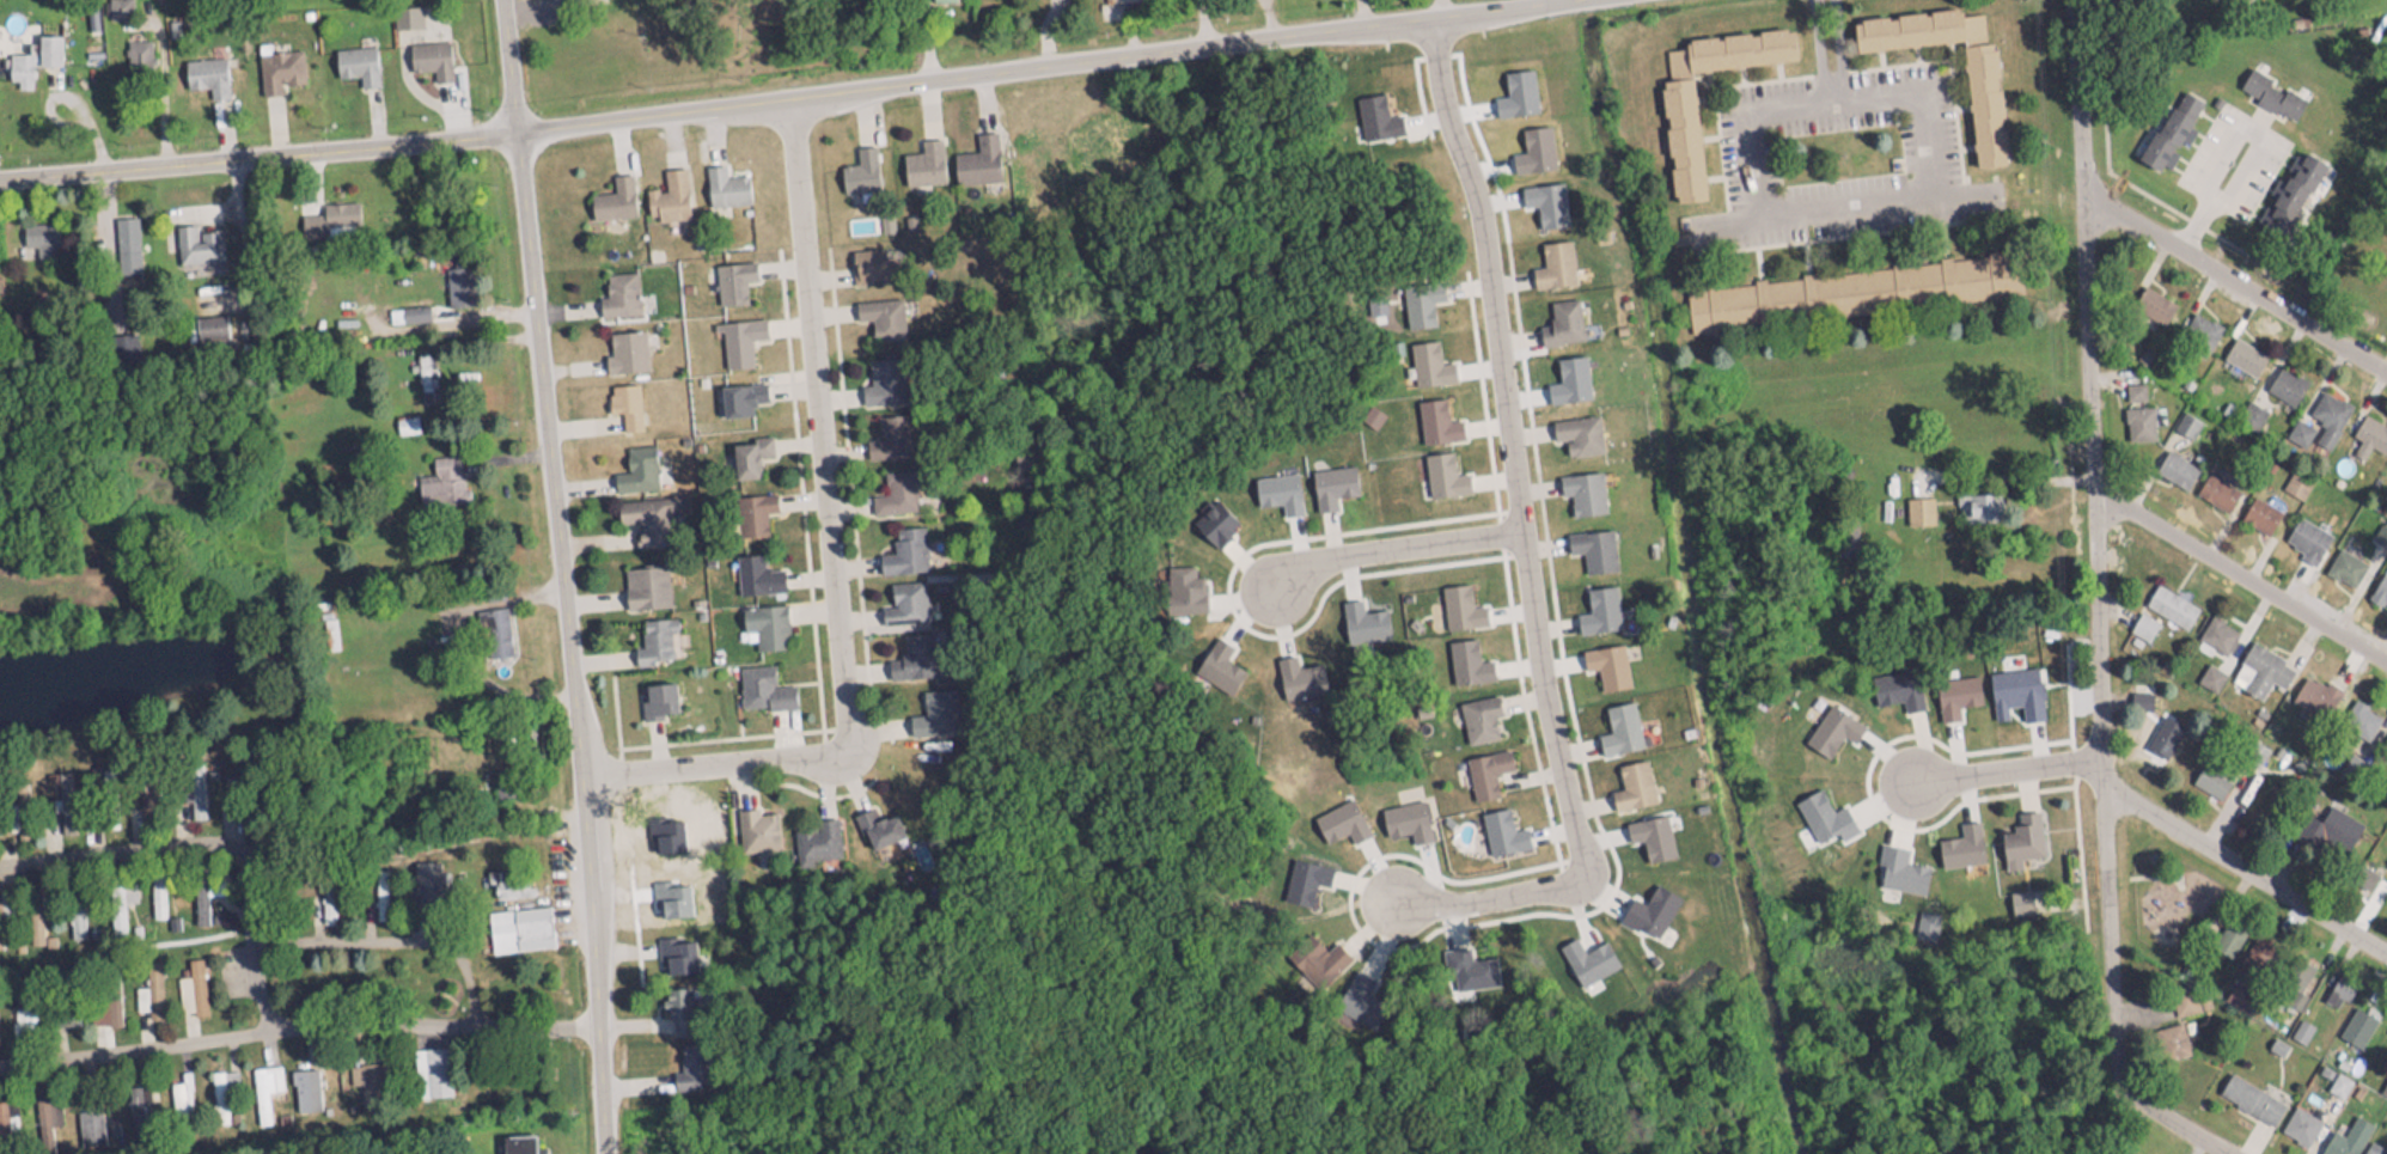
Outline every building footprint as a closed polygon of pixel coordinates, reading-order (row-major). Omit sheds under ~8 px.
[(1850,11),(1852,44),(1963,36),(1961,3),(1850,11)] [(1683,30),(1684,43),(1667,44),(1668,64),(1792,55),(1790,22),(1683,30)] [(30,60),(59,59),(58,28),(33,29),(33,45),(7,46),(8,82),(31,82),(30,60)] [(432,75),(450,75),(449,34),(407,36),(408,65),(431,64),(432,75)] [(1972,162),(2002,159),(1992,36),(1961,39),(1972,162)] [(331,43),(335,72),(358,69),(359,81),(378,79),(374,38),(331,43)] [(301,42),(257,47),(261,85),(305,80),(301,42)] [(182,85),(206,83),(207,94),(227,93),(224,51),(180,53),(182,85)] [(2301,96),(2249,62),(2237,79),(2290,114),(2301,96)] [(2198,93),(2174,81),(2137,155),(2161,167),(2198,93)] [(952,145),(954,176),(997,175),(996,125),(974,126),(974,145),(952,145)] [(945,175),(939,128),(918,131),(920,145),(898,147),(903,180),(945,175)] [(839,184),(875,184),(875,139),(854,139),(854,157),(839,157),(839,184)] [(2288,225),(2321,156),(2297,144),(2263,213),(2288,225)] [(705,198),(747,198),(747,168),(723,168),(723,158),(705,158),(705,198)] [(687,211),(685,160),(662,161),(663,183),(645,184),(647,213),(687,211)] [(630,167),(610,168),(611,186),(589,187),(590,212),(633,209),(630,167)] [(302,184),(302,217),(358,216),(357,195),(318,196),(318,184),(302,184)] [(115,211),(115,248),(134,248),(134,211),(115,211)] [(222,255),(221,218),(175,220),(176,257),(222,255)] [(1539,236),(1540,260),(1529,261),(1531,281),(1573,278),(1569,234),(1539,236)] [(850,278),(887,276),(885,242),(849,243),(850,278)] [(743,295),(742,275),(755,274),(753,254),(714,258),(717,297),(743,295)] [(598,308),(638,307),(637,265),(605,266),(605,287),(597,288),(598,308)] [(2172,298),(2143,278),(2129,300),(2158,319),(2172,298)] [(1539,338),(1580,335),(1576,291),(1546,294),(1548,318),(1538,319),(1539,338)] [(853,293),(853,313),(870,313),(870,334),(900,333),(899,292),(853,293)] [(427,300),(387,300),(387,315),(427,315),(427,300)] [(2206,344),(2221,322),(2192,304),(2178,326),(2206,344)] [(221,333),(221,309),(195,309),(195,333),(221,333)] [(720,315),(724,359),(749,356),(747,333),(764,331),(762,311),(720,315)] [(646,365),(643,323),(603,326),(607,368),(646,365)] [(2219,350),(2251,372),(2266,350),(2233,328),(2219,350)] [(1414,379),(1452,374),(1449,355),(1438,357),(1434,333),(1408,337),(1414,379)] [(432,364),(427,348),(419,351),(424,366),(432,364)] [(861,398),(894,396),(892,351),(865,352),(867,377),(860,377),(861,398)] [(2302,376),(2279,361),(2267,379),(2290,394),(2302,376)] [(763,397),(763,374),(724,374),(724,423),(752,422),(752,397),(763,397)] [(639,378),(608,378),(608,410),(619,410),(619,424),(639,424),(639,378)] [(2386,437),(2386,422),(2363,407),(2348,431),(2378,451),(2386,437)] [(864,432),(864,450),(903,449),(902,408),(876,409),(876,432),(864,432)] [(1597,411),(1549,410),(1549,433),(1565,434),(1565,448),(1596,448),(1597,411)] [(731,472),(757,471),(757,453),(771,452),(771,429),(730,430),(731,472)] [(655,483),(652,438),(625,440),(626,464),(613,465),(613,485),(655,483)] [(2152,464),(2183,482),(2195,460),(2164,443),(2152,464)] [(1468,487),(1466,465),(1451,467),(1450,445),(1423,447),(1426,491),(1468,487)] [(465,495),(461,448),(429,450),(430,466),(415,467),(417,499),(465,495)] [(1356,490),(1353,458),(1310,463),(1314,505),(1335,503),(1334,492),(1356,490)] [(913,506),(912,463),(879,464),(879,482),(869,482),(870,507),(913,506)] [(1557,468),(1558,489),(1569,489),(1569,508),(1602,507),(1600,466),(1557,468)] [(2237,483),(2204,466),(2193,488),(2226,505),(2237,483)] [(762,530),(762,505),(774,505),(773,488),(731,488),(732,530),(762,530)] [(2238,512),(2266,527),(2278,504),(2250,489),(2238,512)] [(614,494),(614,516),(635,515),(635,541),(667,540),(666,493),(614,494)] [(2326,540),(2306,510),(2283,526),(2303,555),(2326,540)] [(882,565),(923,564),(921,520),(892,521),(893,550),(881,551),(882,565)] [(1564,525),(1565,547),(1582,546),(1582,566),(1610,565),(1610,524),(1564,525)] [(2344,542),(2324,561),(2349,587),(2369,569),(2344,542)] [(781,559),(764,560),(764,547),(735,549),(738,588),(782,585),(781,559)] [(666,558),(620,561),(623,605),(669,602),(666,558)] [(2379,567),(2366,593),(2386,604),(2386,572),(2379,567)] [(886,599),(880,599),(880,617),(924,617),(924,574),(886,575),(886,599)] [(2197,600),(2153,576),(2127,624),(2147,635),(2159,612),(2183,625),(2197,600)] [(1440,581),(1446,623),(1486,617),(1483,597),(1470,599),(1467,577),(1440,581)] [(1574,607),(1576,626),(1615,622),(1611,579),(1584,582),(1586,606),(1574,607)] [(2223,648),(2236,624),(2220,616),(2229,600),(2217,594),(2195,633),(2223,648)] [(754,642),(786,642),(785,599),(740,600),(741,634),(754,634),(754,642)] [(510,648),(506,600),(475,603),(479,650),(510,648)] [(633,658),(670,657),(669,626),(676,626),(676,611),(639,613),(640,639),(633,640),(633,658)] [(887,672),(932,670),(930,627),(901,628),(902,648),(886,649),(887,672)] [(1242,664),(1223,654),(1231,639),(1212,629),(1191,668),(1228,688),(1242,664)] [(2227,675),(2260,692),(2268,675),(2281,681),(2293,658),(2248,635),(2227,675)] [(739,659),(739,700),(792,700),(792,677),(775,677),(775,658),(739,659)] [(2338,681),(2301,667),(2291,696),(2328,709),(2338,681)] [(672,677),(640,677),(640,712),(672,712),(672,677)] [(2129,698),(2148,698),(2148,678),(2129,678),(2129,698)] [(1499,708),(1494,687),(1458,696),(1467,737),(1497,731),(1492,709),(1499,708)] [(2331,732),(2359,749),(2382,710),(2354,694),(2331,732)] [(1639,743),(1632,695),(1602,700),(1606,725),(1596,726),(1599,748),(1639,743)] [(2150,743),(2165,717),(2150,708),(2135,734),(2150,743)] [(2188,780),(2220,795),(2232,767),(2248,775),(2264,741),(2242,731),(2225,768),(2199,756),(2188,780)] [(1471,791),(1494,787),(1491,767),(1511,763),(1508,743),(1464,750),(1471,791)] [(1607,784),(1611,805),(1653,797),(1645,753),(1614,759),(1618,782),(1607,784)] [(2304,807),(2292,830),(2323,846),(2344,806),(2327,797),(2317,815),(2304,807)] [(2003,863),(2020,861),(2019,854),(2041,851),(2035,803),(2016,806),(2018,820),(1998,822),(2003,863)] [(892,807),(861,816),(867,841),(899,833),(892,807)] [(1903,856),(1905,841),(1880,838),(1875,879),(1921,885),(1924,858),(1903,856)] [(1330,861),(1292,852),(1282,894),(1311,901),(1316,878),(1325,880),(1330,861)] [(2351,875),(2365,882),(2372,866),(2358,860),(2351,875)] [(383,912),(383,863),(374,863),(374,912),(383,912)] [(510,901),(513,938),(550,936),(547,899),(510,901)] [(1287,945),(1315,980),(1349,953),(1334,934),(1322,944),(1309,928),(1287,945)] [(185,952),(186,968),(176,968),(178,1016),(193,1015),(193,1009),(205,1008),(202,951),(185,952)] [(134,980),(134,1005),(147,1005),(147,1014),(164,1014),(164,965),(147,965),(147,980),(134,980)] [(2343,993),(2348,976),(2332,972),(2328,989),(2343,993)] [(2222,992),(2240,1003),(2250,986),(2232,975),(2222,992)] [(2336,1028),(2358,1042),(2375,1013),(2353,999),(2336,1028)] [(2186,1018),(2155,1018),(2155,1051),(2186,1051),(2186,1018)] [(449,1089),(447,1039),(411,1041),(413,1090),(449,1089)] [(266,1085),(281,1084),(279,1058),(251,1060),(254,1118),(268,1117),(266,1085)] [(221,1064),(210,1065),(214,1116),(224,1116),(221,1064)] [(2269,1119),(2282,1097),(2228,1065),(2215,1087),(2269,1119)] [(2378,1085),(2386,1090),(2386,1070),(2378,1085)] [(2320,1114),(2291,1099),(2276,1127),(2305,1142),(2320,1114)] [(2327,1153),(2351,1153),(2372,1118),(2353,1107),(2340,1129),(2331,1123),(2316,1148),(2327,1153)] [(532,1129),(504,1129),(504,1153),(532,1153),(532,1129)] [(2386,1144),(2367,1134),(2357,1153),(2382,1153),(2386,1144)]
